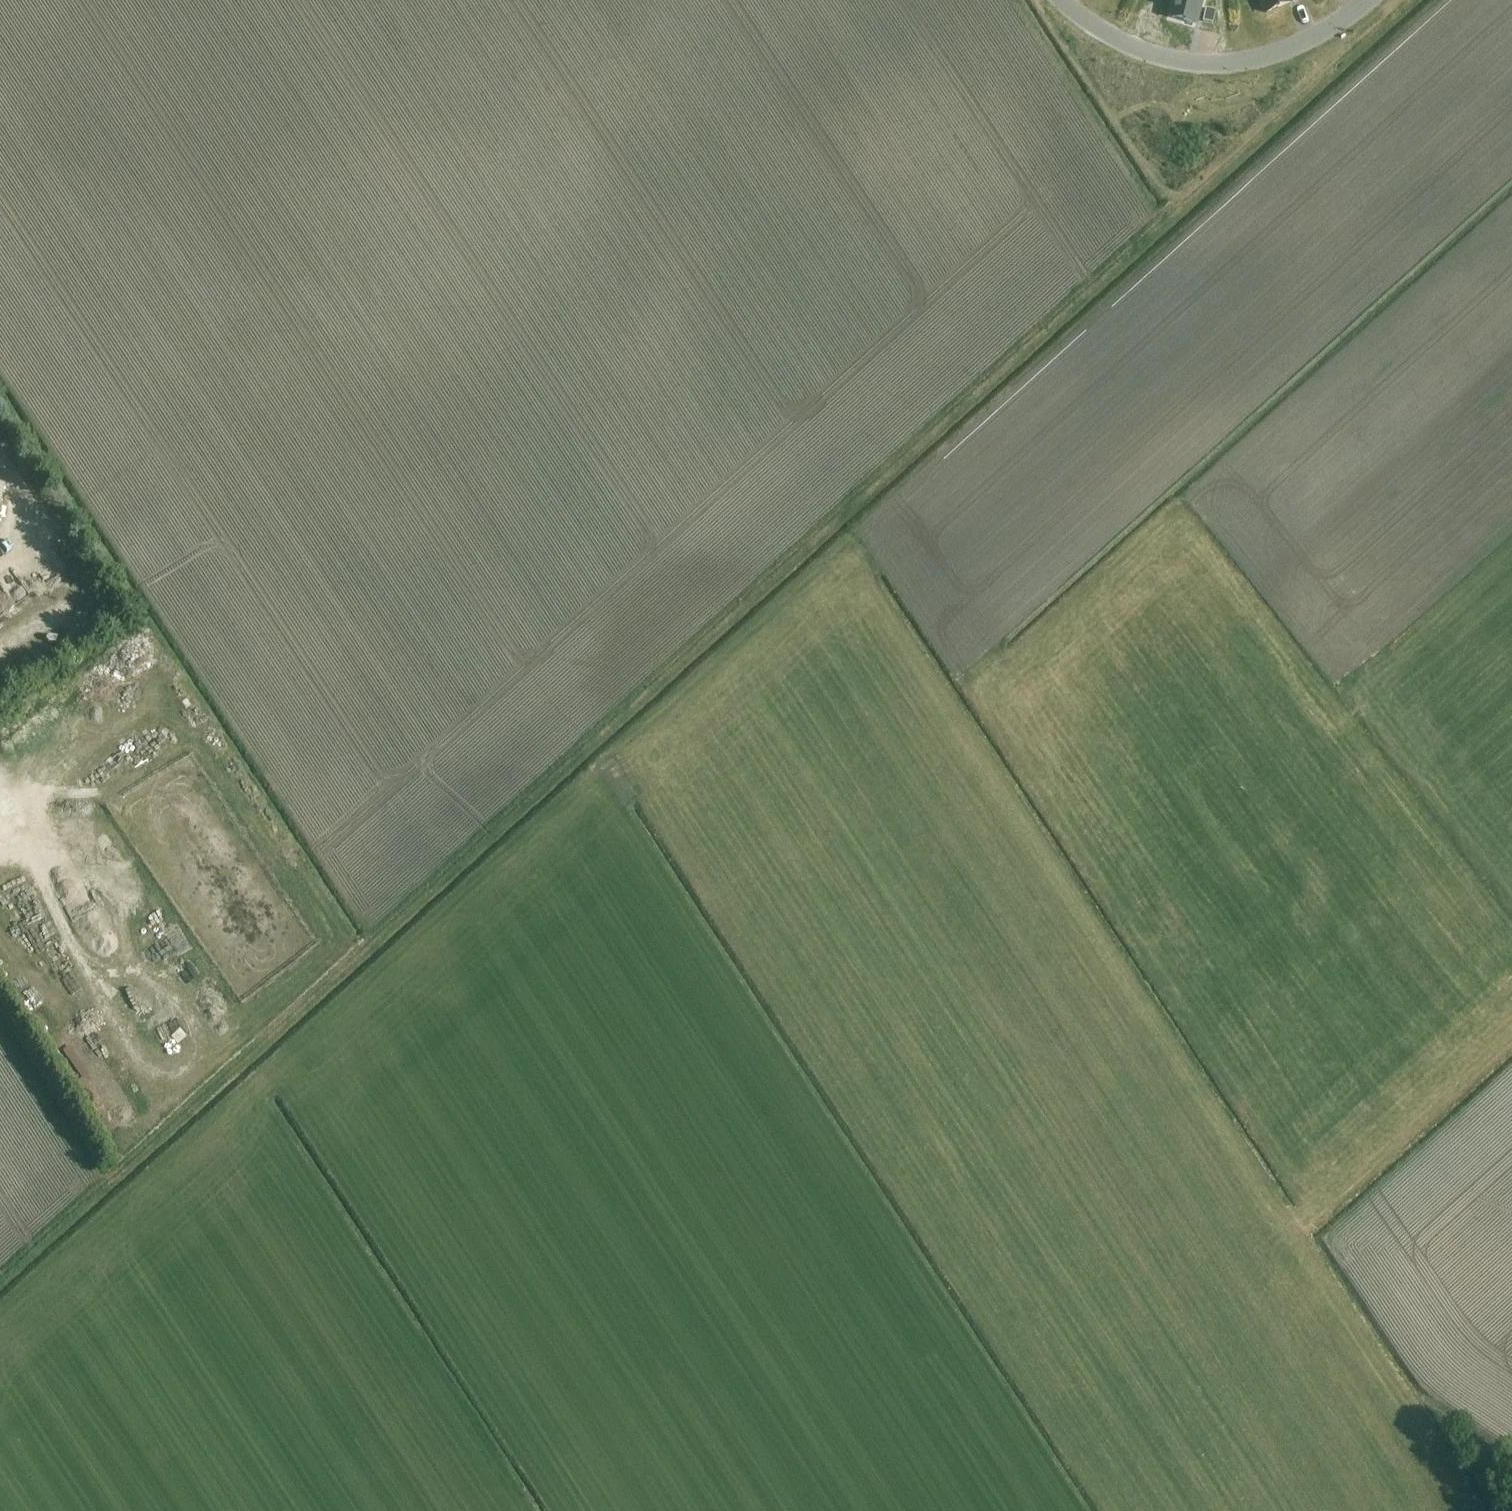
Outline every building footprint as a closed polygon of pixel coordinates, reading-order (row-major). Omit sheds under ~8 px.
[(1173,21),(1198,26),(1203,0),(1177,0),(1173,21)] [(1266,13),(1290,4),(1289,0),(1261,0),(1266,13)] [(16,583),(4,588),(13,608),(24,603),(16,583)]
